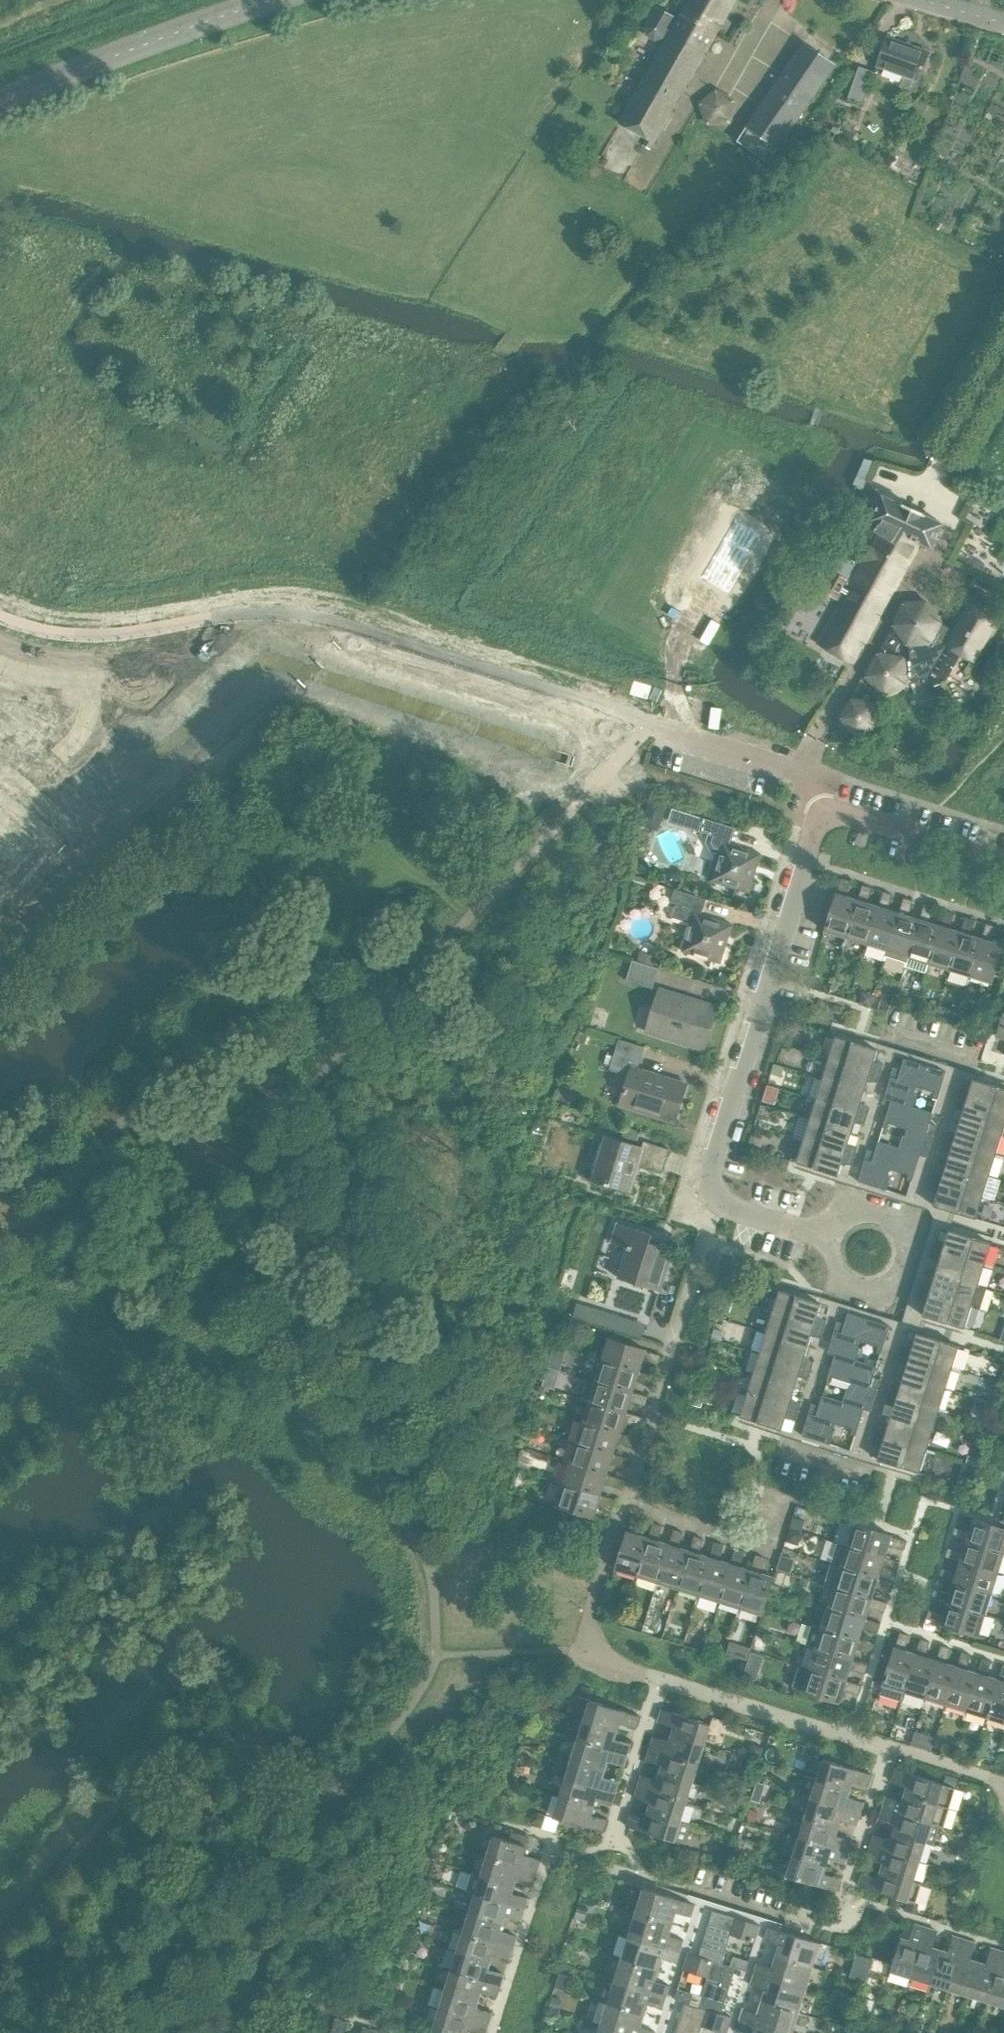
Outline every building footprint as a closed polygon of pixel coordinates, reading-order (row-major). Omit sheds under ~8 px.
[(734,0),(690,0),(679,20),(657,8),(645,28),(648,36),(655,40),(663,38),(670,25),(674,27),(620,123),(654,142),(734,0)] [(915,91),(928,52),(887,37),(877,66),(904,76),(900,86),(915,91)] [(768,162),(832,64),(802,44),(737,141),(768,162)] [(863,104),(875,72),(849,63),(844,79),(853,82),(847,98),(863,104)] [(910,180),(934,137),(912,124),(888,167),(910,180)] [(818,642),(853,661),(919,542),(924,541),(932,546),(943,523),(923,514),(925,509),(904,500),(901,504),(882,496),(872,518),(869,517),(855,549),(867,555),(855,577),(850,574),(846,581),(832,573),(822,591),(836,598),(844,584),(848,586),(818,642)] [(859,520),(848,515),(835,544),(846,549),(859,520)] [(734,518),(701,577),(728,593),(762,534),(734,518)] [(974,661),(998,619),(969,603),(954,629),(941,622),(928,603),(927,603),(907,606),(896,623),(898,627),(893,631),(891,628),(881,648),(885,649),(884,654),(879,653),(868,674),(884,692),(905,681),(905,679),(928,677),(947,646),(974,661)] [(703,818),(700,830),(710,833),(707,842),(711,849),(719,852),(711,880),(748,892),(761,854),(727,843),(728,839),(730,840),(734,828),(728,826),(703,818)] [(848,890),(851,881),(842,878),(839,888),(842,889),(848,890)] [(869,896),(871,888),(862,885),(859,895),(863,896),(869,896)] [(674,889),(671,901),(675,902),(671,916),(691,923),(682,950),(720,962),(732,924),(701,915),(706,898),(674,889)] [(889,903),(892,894),(883,891),(880,901),(883,903),(889,903)] [(846,937),(858,900),(836,894),(824,930),(846,937)] [(910,909),(913,901),(903,898),(900,907),(905,908),(910,909)] [(866,943),(877,907),(858,900),(846,937),(866,943)] [(931,915),(933,907),(924,904),(921,913),(925,915),(931,915)] [(885,959),(899,913),(877,907),(866,943),(887,950),(884,959),(885,959)] [(951,922),(954,913),(945,911),(942,920),(946,921),(951,922)] [(905,966),(919,920),(899,913),(885,959),(905,966)] [(972,928),(974,920),(965,917),(962,927),(966,928),(972,928)] [(928,963),(940,926),(919,920),(905,966),(908,956),(928,963)] [(992,935),(995,926),(986,923),(983,934),(986,935),(992,935)] [(949,969),(961,932),(940,926),(928,963),(949,969)] [(970,975),(982,939),(961,932),(949,969),(970,975)] [(991,982),(1002,945),(982,939),(970,975),(991,982)] [(652,988),(658,968),(632,960),(626,980),(652,988)] [(704,1049),(717,1007),(658,989),(646,1031),(704,1049)] [(793,1137),(803,1140),(796,1162),(976,1218),(1003,1128),(1003,1089),(836,1036),(810,1119),(800,1116),(793,1137)] [(673,1121),(685,1083),(637,1068),(644,1047),(619,1040),(610,1069),(631,1076),(627,1089),(625,1088),(624,1092),(625,1093),(621,1105),(673,1121)] [(629,1190),(638,1164),(662,1171),(668,1149),(644,1141),(642,1148),(606,1137),(593,1179),(605,1183),(604,1184),(609,1186),(609,1184),(629,1190)] [(660,1291),(673,1250),(649,1242),(652,1234),(614,1222),(608,1241),(628,1247),(618,1278),(660,1291)] [(987,1288),(978,1285),(991,1243),(950,1230),(945,1241),(935,1241),(930,1256),(939,1262),(932,1283),(922,1282),(917,1298),(926,1303),(923,1315),(965,1328),(971,1306),(980,1309),(987,1288)] [(920,1472),(959,1346),(905,1329),(832,1306),(779,1290),(740,1416),(791,1432),(868,1458),(920,1472)] [(585,1305),(580,1319),(615,1329),(619,1316),(585,1305)] [(639,1371),(646,1350),(608,1338),(602,1359),(639,1371)] [(658,1364),(661,1355),(650,1352),(648,1357),(648,1361),(658,1364)] [(633,1392),(639,1371),(602,1359),(595,1380),(633,1392)] [(651,1385),(654,1376),(643,1372),(642,1377),(642,1382),(651,1385)] [(626,1412),(633,1392),(595,1380),(589,1400),(626,1412)] [(645,1405),(648,1396),(637,1393),(635,1398),(635,1402),(645,1405)] [(620,1433),(626,1412),(589,1400),(582,1421),(620,1433)] [(638,1426),(641,1417),(630,1414),(629,1419),(629,1423),(638,1426)] [(614,1453),(620,1433),(582,1421),(576,1442),(614,1453)] [(632,1447),(635,1437),(624,1434),(623,1439),(622,1444),(632,1447)] [(607,1474),(614,1453),(576,1442),(569,1462),(607,1474)] [(626,1467),(628,1458),(618,1455),(616,1460),(616,1464),(626,1467)] [(601,1495),(607,1474),(569,1462),(563,1483),(601,1495)] [(619,1488),(622,1479),(611,1475),(610,1480),(610,1485),(619,1488)] [(594,1517),(601,1495),(563,1483),(556,1505),(594,1517)] [(613,1509),(616,1499),(605,1496),(603,1501),(603,1506),(613,1509)] [(638,1529),(641,1519),(632,1516),(629,1527),(634,1529),(638,1529)] [(974,1519),(967,1541),(1003,1553),(1003,1528),(974,1519)] [(659,1535),(662,1526),(653,1523),(649,1534),(655,1535),(659,1535)] [(885,1557),(892,1535),(854,1523),(847,1545),(885,1557)] [(964,1534),(964,1530),(955,1527),(952,1536),(963,1540),(964,1534)] [(680,1542),(683,1532),(673,1529),(670,1540),(675,1542),(680,1542)] [(636,1575),(648,1538),(627,1531),(615,1569),(636,1575)] [(700,1548),(703,1539),(694,1536),(691,1546),(696,1548),(700,1548)] [(904,1550),(906,1541),(896,1537),(894,1542),(894,1547),(904,1550)] [(658,1582),(669,1545),(648,1538),(636,1575),(658,1582)] [(1003,1554),(1003,1553),(967,1541),(961,1562),(998,1573),(1003,1554)] [(721,1555),(724,1545),(715,1542),(711,1553),(716,1555),(721,1555)] [(831,1562),(879,1577),(885,1557),(847,1545),(837,1542),(831,1562)] [(678,1588),(690,1551),(669,1545),(658,1582),(678,1588)] [(958,1555),(958,1550),(948,1548),(945,1557),(956,1560),(958,1555)] [(742,1561),(745,1551),(735,1549),(732,1559),(737,1561),(742,1561)] [(699,1595),(711,1557),(690,1551),(678,1588),(699,1595)] [(762,1567),(765,1558),(756,1555),(753,1566),(758,1567),(762,1567)] [(781,1555),(777,1568),(791,1573),(795,1559),(781,1555)] [(720,1602),(732,1564),(711,1557),(699,1595),(720,1602)] [(897,1570),(900,1561),(889,1558),(888,1563),(888,1568),(897,1570)] [(824,1584),(834,1587),(872,1598),(879,1577),(831,1562),(824,1584)] [(991,1594),(998,1573),(961,1562),(954,1582),(991,1594)] [(740,1608),(752,1570),(732,1564),(720,1602),(740,1608)] [(950,1581),(951,1576),(951,1571),(942,1568),(939,1577),(950,1581)] [(762,1615),(774,1577),(752,1570),(740,1608),(762,1615)] [(891,1591),(894,1582),(883,1579),(881,1584),(881,1588),(891,1591)] [(985,1614),(991,1594),(954,1582),(948,1602),(985,1614)] [(866,1619),(872,1598),(834,1587),(828,1607),(866,1619)] [(945,1596),(945,1592),(935,1589),(932,1598),(943,1601),(945,1596)] [(884,1612),(887,1603),(876,1599),(875,1604),(875,1609),(884,1612)] [(978,1636),(985,1614),(948,1602),(941,1624),(966,1632),(964,1640),(976,1643),(978,1636)] [(859,1639),(866,1619),(828,1607),(822,1628),(859,1639)] [(938,1617),(938,1612),(929,1609),(926,1619),(937,1622),(938,1617)] [(878,1632),(881,1623),(870,1620),(868,1625),(868,1629),(878,1632)] [(853,1661),(859,1639),(822,1628),(821,1628),(812,1625),(806,1645),(815,1648),(815,1649),(853,1661)] [(906,1645),(909,1635),(900,1632),(896,1643),(901,1645),(906,1645)] [(927,1651),(929,1641),(920,1639),(917,1650),(922,1651),(927,1651)] [(871,1653),(874,1644),(864,1640),(862,1646),(862,1650),(871,1653)] [(947,1657),(950,1648),(941,1645),(938,1656),(943,1657),(947,1657)] [(904,1691),(916,1654),(894,1647),(880,1694),(901,1700),(904,1691)] [(846,1681),(853,1661),(815,1649),(809,1669),(846,1681)] [(968,1664),(971,1654),(962,1651),(958,1662),(963,1664),(968,1664)] [(924,1698),(936,1660),(916,1654),(904,1691),(924,1698)] [(988,1670),(991,1661),(982,1658),(979,1669),(984,1670),(988,1670)] [(946,1704),(957,1667),(936,1660),(924,1698),(946,1704)] [(865,1673),(868,1664),(857,1661),(856,1666),(856,1671),(865,1673)] [(840,1703),(846,1681),(809,1669),(799,1666),(792,1688),(840,1703)] [(966,1711),(977,1673),(957,1667),(946,1704),(966,1711)] [(986,1717),(998,1679),(977,1673),(966,1711),(986,1717)] [(998,1679),(986,1717),(1003,1723),(1003,1681),(998,1679)] [(859,1694),(861,1685),(851,1682),(849,1687),(849,1691),(859,1694)] [(635,1728),(639,1715),(590,1700),(584,1720),(616,1730),(619,1723),(635,1728)] [(704,1744),(711,1724),(662,1709),(658,1721),(674,1727),(672,1734),(704,1744)] [(614,1738),(616,1730),(584,1720),(578,1739),(627,1754),(630,1743),(614,1738)] [(699,1763),(704,1744),(672,1734),(670,1742),(653,1737),(650,1748),(699,1763)] [(623,1766),(627,1754),(578,1739),(572,1758),(605,1769),(607,1761),(623,1766)] [(693,1782),(699,1763),(650,1748),(646,1760),(662,1765),(660,1772),(693,1782)] [(618,1781),(602,1776),(605,1769),(572,1758),(566,1778),(615,1793),(618,1781)] [(872,1775),(823,1759),(817,1779),(849,1789),(852,1782),(868,1787),(872,1775)] [(949,1808),(955,1788),(895,1769),(891,1781),(907,1786),(905,1794),(949,1808)] [(687,1802),(693,1782),(660,1772),(658,1780),(641,1775),(638,1786),(687,1802)] [(611,1804),(615,1793),(566,1778),(560,1797),(593,1807),(595,1799),(611,1804)] [(847,1797),(849,1789),(817,1779),(811,1798),(860,1814),(863,1802),(847,1797)] [(681,1821),(687,1802),(638,1786),(634,1798),(651,1803),(648,1811),(681,1821)] [(943,1827),(949,1808),(905,1794),(902,1802),(886,1797),(882,1808),(931,1823),(943,1827)] [(590,1814),(593,1807),(560,1797),(554,1817),(603,1832),(607,1819),(590,1814)] [(860,1814),(811,1798),(805,1817),(837,1828),(840,1820),(856,1825),(860,1814)] [(925,1843),(931,1823),(882,1808),(879,1820),(895,1825),(893,1832),(925,1843)] [(626,1826),(686,1844),(692,1824),(681,1821),(648,1811),(646,1818),(630,1813),(626,1826)] [(835,1835),(837,1828),(805,1817),(799,1837),(848,1852),(851,1840),(835,1835)] [(523,1854),(526,1846),(525,1846),(528,1836),(513,1832),(510,1841),(493,1836),(487,1856),(536,1871),(539,1859),(523,1854)] [(919,1862),(925,1843),(893,1832),(890,1840),(874,1835),(871,1846),(919,1862)] [(844,1863),(848,1852),(799,1837),(793,1856),(826,1866),(828,1858),(844,1863)] [(913,1880),(919,1862),(871,1846),(867,1858),(883,1863),(881,1870),(913,1880)] [(533,1882),(536,1871),(487,1856),(481,1875),(514,1885),(516,1877),(533,1882)] [(823,1873),(826,1866),(793,1856),(787,1876),(836,1891),(840,1878),(823,1873)] [(879,1878),(862,1873),(858,1885),(915,1903),(921,1883),(913,1880),(881,1870),(879,1878)] [(511,1893),(514,1885),(481,1875),(471,1872),(465,1891),(475,1894),(524,1909),(528,1898),(511,1893)] [(644,1887),(598,2032),(792,2032),(820,1942),(772,1927),(697,1904),(644,1887)] [(524,1909),(475,1894),(469,1913),(502,1923),(504,1915),(521,1920),(524,1909)] [(499,1931),(502,1923),(469,1913),(463,1932),(512,1947),(516,1936),(499,1931)] [(910,1976),(926,1927),(914,1924),(909,1940),(901,1937),(890,1970),(910,1976)] [(930,1982),(940,1950),(932,1947),(937,1931),(926,1927),(910,1976),(930,1982)] [(512,1947),(463,1932),(457,1951),(490,1961),(492,1954),(509,1959),(512,1947)] [(949,1988),(964,1939),(953,1936),(948,1952),(940,1950),(930,1982),(949,1988)] [(968,1994),(978,1962),(970,1959),(975,1943),(964,1939),(949,1988),(968,1994)] [(987,2000),(1002,1951),(991,1948),(986,1964),(978,1962),(968,1994),(987,2000)] [(504,1974),(488,1969),(490,1961),(457,1951),(452,1970),(500,1985),(504,1974)] [(1002,1951),(987,2000),(1003,2005),(1003,1952),(1002,1951)] [(500,1985),(452,1970),(446,1989),(478,1999),(480,1992),(497,1997),(500,1985)] [(476,2007),(478,1999),(446,1989),(440,2008),(488,2024),(492,2012),(476,2007)] [(488,2024),(440,2008),(439,2010),(430,2007),(425,2026),(448,2032),(468,2032),(469,2030),(478,2032),(485,2032),(488,2024)] [(347,2023),(335,2019),(331,2032),(344,2032),(347,2023)]
